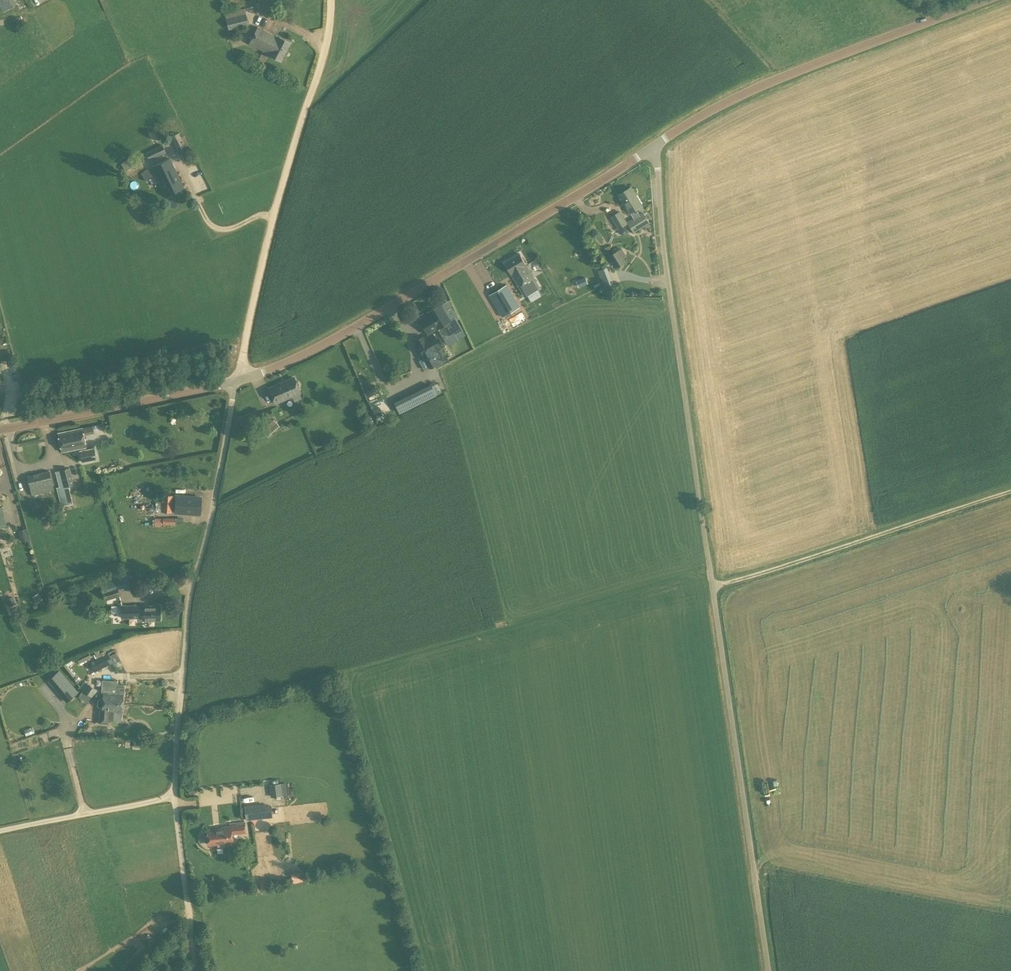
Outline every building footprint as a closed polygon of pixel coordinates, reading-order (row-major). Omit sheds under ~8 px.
[(7,9),(15,4),(12,0),(2,0),(7,9)] [(228,30),(248,25),(244,8),(224,13),(228,30)] [(290,42),(278,36),(258,26),(248,44),(268,54),(280,61),(290,42)] [(170,136),(179,154),(190,149),(181,131),(170,136)] [(165,152),(162,144),(145,153),(149,160),(165,152)] [(133,168),(138,165),(135,159),(134,157),(121,163),(125,172),(133,168)] [(183,186),(169,158),(152,166),(160,183),(166,195),(183,186)] [(145,180),(152,176),(147,170),(141,174),(145,180)] [(619,194),(630,212),(633,217),(627,221),(634,232),(650,222),(643,211),(639,214),(636,208),(642,205),(631,187),(619,194)] [(620,210),(610,216),(618,229),(628,223),(620,210)] [(622,256),(625,254),(622,248),(610,256),(617,266),(625,261),(622,256)] [(519,286),(520,286),(526,297),(523,298),(534,318),(554,307),(543,287),(539,289),(533,278),(534,277),(520,253),(505,262),(519,286)] [(604,288),(613,284),(606,266),(597,270),(604,288)] [(585,277),(577,281),(579,286),(587,283),(585,277)] [(506,285),(489,295),(503,317),(520,307),(506,285)] [(427,333),(435,328),(436,329),(437,328),(443,339),(454,333),(455,334),(462,329),(455,317),(450,320),(440,304),(426,313),(427,314),(419,319),(427,333)] [(433,333),(415,342),(429,368),(447,358),(433,333)] [(294,377),(268,388),(275,403),(300,392),(294,377)] [(397,412),(434,395),(429,385),(392,402),(397,412)] [(263,420),(273,415),(270,409),(264,412),(260,413),(263,420)] [(279,426),(275,422),(261,435),(264,439),(279,426)] [(85,446),(83,435),(94,433),(92,425),(82,427),(82,428),(57,432),(61,451),(80,448),(80,450),(79,450),(81,462),(96,459),(94,447),(86,449),(85,447),(85,446)] [(70,467),(55,471),(59,487),(56,487),(61,506),(73,503),(68,486),(74,484),(70,467)] [(27,476),(31,495),(54,490),(53,489),(49,471),(27,476)] [(162,494),(161,511),(172,512),(173,495),(162,494)] [(176,496),(175,512),(200,514),(201,497),(176,496)] [(25,528),(17,530),(20,540),(28,538),(25,528)] [(131,584),(126,572),(99,581),(106,600),(120,595),(118,589),(131,584)] [(37,593),(31,598),(36,603),(42,599),(37,593)] [(152,605),(143,605),(121,606),(121,617),(143,617),(143,619),(153,619),(159,619),(159,605),(152,605)] [(120,660),(114,648),(84,664),(89,673),(93,671),(94,672),(112,662),(113,664),(120,660)] [(77,690),(59,669),(47,680),(65,702),(78,691),(77,690)] [(115,693),(111,692),(111,689),(112,682),(104,679),(102,687),(102,692),(102,700),(97,699),(97,706),(99,708),(101,708),(101,709),(99,709),(98,723),(108,723),(108,720),(113,721),(121,721),(122,711),(123,693),(124,684),(115,684),(115,693)] [(79,688),(92,697),(97,690),(84,681),(79,688)] [(268,784),(269,796),(286,795),(286,783),(268,784)] [(244,805),(245,820),(266,818),(265,808),(264,803),(244,805)] [(205,829),(207,845),(216,844),(217,846),(225,845),(224,843),(233,842),(230,825),(205,829)]
